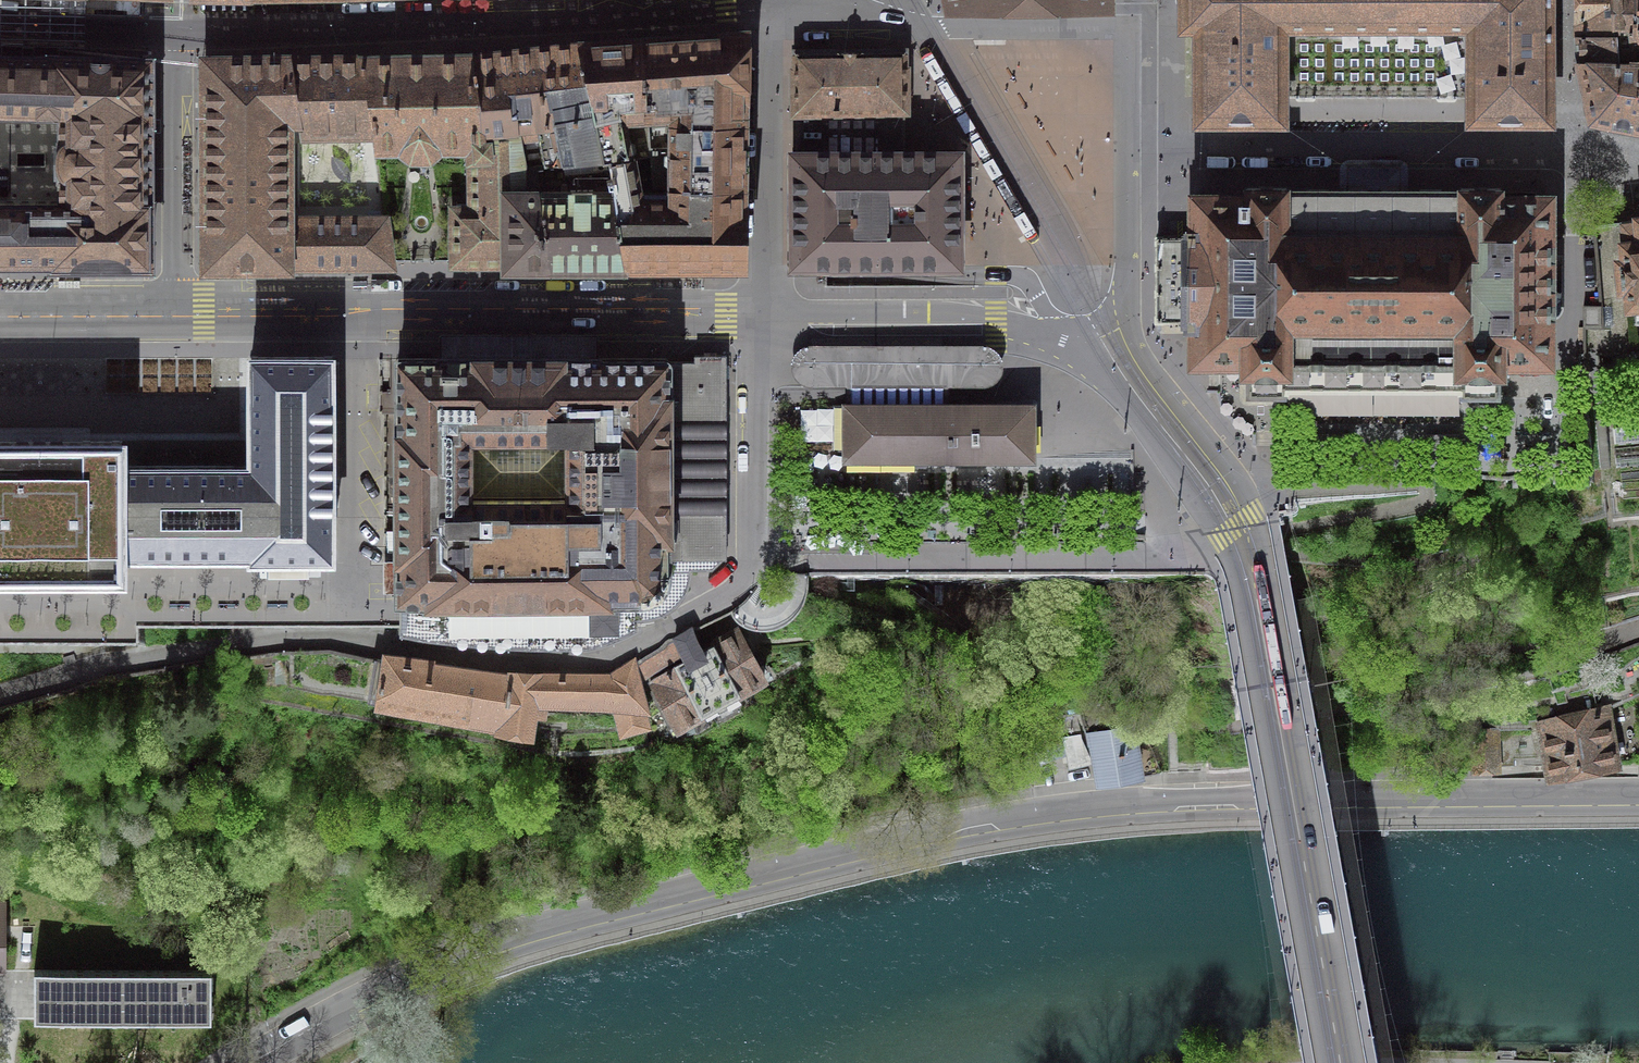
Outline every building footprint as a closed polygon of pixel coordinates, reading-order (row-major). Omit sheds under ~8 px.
[(1185,6),(1185,22),(1184,22),(1184,25),(1185,27),(1199,27),(1199,116),(1199,120),(1199,121),(1200,121),(1200,122),(1282,122),(1282,116),(1282,105),(1282,27),(1306,27),(1315,27),(1315,28),(1321,28),(1321,27),(1338,27),(1338,28),(1344,28),(1344,27),(1471,27),(1471,38),(1471,105),(1471,118),(1470,118),(1470,122),(1550,122),(1550,121),(1550,62),(1550,0),(1185,0),(1185,6)] [(1611,0),(1579,0),(1581,34),(1615,34),(1611,0)] [(1615,34),(1618,56),(1619,55),(1619,56),(1630,56),(1630,59),(1638,59),(1638,45),(1637,28),(1636,18),(1634,0),(1611,0),(1615,34)] [(669,123),(742,124),(742,79),(743,34),(693,38),(643,41),(651,147),(669,147),(669,123)] [(1615,34),(1581,34),(1582,50),(1582,61),(1620,63),(1620,61),(1619,56),(1619,55),(1618,56),(1615,34)] [(611,160),(612,162),(651,156),(651,147),(643,41),(611,43),(578,45),(593,105),(605,160),(611,160)] [(526,166),(537,165),(558,163),(559,177),(613,172),(612,162),(611,160),(605,160),(593,105),(578,45),(524,51),(470,57),(468,57),(477,93),(482,114),(483,130),(519,127),(523,152),(526,166)] [(850,50),(794,51),(795,114),(826,113),(877,112),(906,111),(906,50),(850,50)] [(472,156),(523,152),(519,127),(483,130),(482,114),(477,93),(468,57),(415,57),(361,58),(370,113),(373,131),(375,147),(400,147),(401,147),(402,147),(403,147),(403,148),(409,153),(412,156),(415,156),(415,155),(425,155),(429,155),(437,147),(438,147),(439,146),(440,146),(464,146),(464,145),(472,145),(472,156)] [(53,264),(53,265),(76,265),(149,265),(149,202),(148,202),(148,119),(149,119),(149,61),(76,59),(53,58),(53,60),(0,58),(0,115),(60,116),(60,141),(59,141),(59,144),(57,144),(58,175),(59,175),(59,178),(60,178),(60,203),(0,203),(0,264),(53,264)] [(208,265),(391,265),(391,262),(385,217),(286,217),(286,119),(298,119),(300,132),(373,131),(370,113),(361,58),(360,58),(360,60),(301,61),(291,61),(291,60),(208,62),(208,114),(208,265)] [(1638,125),(1638,59),(1630,59),(1630,61),(1620,61),(1620,63),(1582,61),(1595,116),(1621,121),(1638,125)] [(826,113),(826,156),(877,156),(877,134),(877,112),(826,113)] [(741,156),(742,124),(669,123),(669,147),(651,147),(651,156),(653,188),(741,188),(741,156)] [(526,166),(523,152),(472,156),(472,157),(473,209),(469,209),(469,210),(458,210),(455,210),(454,211),(454,214),(455,214),(455,258),(454,258),(454,262),(455,262),(455,263),(459,263),(506,263),(509,263),(509,264),(530,264),(550,264),(540,199),(537,165),(526,166)] [(651,156),(612,162),(613,172),(616,191),(625,264),(740,264),(740,226),(741,188),(653,188),(651,156)] [(826,156),(794,156),(795,265),(825,265),(958,265),(958,211),(958,156),(877,156),(826,156)] [(616,191),(613,172),(559,177),(558,163),(537,165),(540,199),(550,264),(607,264),(625,264),(616,191)] [(1246,197),(1194,197),(1194,232),(1187,232),(1187,236),(1183,236),(1183,238),(1162,238),(1162,237),(1157,237),(1157,238),(1156,238),(1156,279),(1156,321),(1157,321),(1157,322),(1162,322),(1162,321),(1183,321),(1183,322),(1187,322),(1187,327),(1193,327),(1193,362),(1246,362),(1246,369),(1248,369),(1248,370),(1252,370),(1252,393),(1285,393),(1285,392),(1286,392),(1286,391),(1287,391),(1287,386),(1459,386),(1459,391),(1461,391),(1461,392),(1462,392),(1462,393),(1495,394),(1494,371),(1499,371),(1499,370),(1501,370),(1501,362),(1549,362),(1550,328),(1551,328),(1551,232),(1550,233),(1550,198),(1502,198),(1502,190),(1501,190),(1501,189),(1461,189),(1461,190),(1378,190),(1287,190),(1287,188),(1247,188),(1247,190),(1246,190),(1246,197)] [(1622,222),(1626,262),(1621,263),(1620,263),(1620,264),(1623,286),(1623,287),(1624,287),(1628,286),(1630,305),(1638,304),(1638,220),(1622,222)] [(845,405),(950,405),(950,393),(990,393),(993,392),(996,392),(999,390),(1002,389),(1004,387),(1007,384),(1009,381),(1010,378),(1010,375),(1011,372),(1011,369),(1010,367),(1009,364),(1008,361),(1007,359),(1005,357),(1003,355),(1000,353),(997,352),(993,351),(990,350),(823,351),(819,352),(815,353),(812,355),(810,357),(807,359),(806,361),(804,364),(803,367),(802,370),(802,373),(803,376),(803,379),(805,382),(806,385),(808,387),(810,389),(812,390),(815,391),(818,393),(821,393),(824,394),(845,393),(845,405)] [(81,575),(81,576),(90,576),(90,575),(111,575),(111,576),(120,575),(123,575),(123,566),(122,566),(122,554),(250,554),(250,558),(258,558),(258,557),(324,557),(324,558),(333,558),(333,549),(332,549),(331,364),(334,364),(334,362),(332,362),(332,356),(324,356),(324,357),(258,357),(258,356),(250,357),(250,358),(250,365),(251,449),(250,449),(250,452),(252,452),(252,462),(250,462),(250,465),(251,465),(251,466),(122,466),(122,449),(123,449),(123,441),(120,441),(112,441),(91,441),(82,441),(82,442),(39,442),(0,442),(0,575),(81,575)] [(689,586),(691,580),(712,570),(726,557),(726,356),(695,356),(695,362),(669,362),(669,361),(669,360),(668,359),(667,359),(666,358),(599,358),(599,356),(519,356),(439,356),(439,359),(390,359),(390,391),(379,391),(379,414),(385,414),(398,414),(398,428),(396,428),(396,560),(397,560),(397,624),(397,641),(457,647),(490,651),(516,653),(535,654),(552,654),(569,654),(584,653),(600,650),(614,646),(627,640),(638,635),(663,621),(667,619),(671,616),(674,613),(678,609),(681,605),(684,600),(687,595),(688,591),(689,586)] [(845,405),(845,459),(1033,459),(1033,405),(1027,405),(1017,405),(950,405),(845,405)] [(1613,428),(1614,436),(1615,444),(1638,442),(1638,425),(1613,428)] [(1614,448),(1616,458),(1617,467),(1638,465),(1638,445),(1614,448)] [(659,647),(631,664),(636,681),(683,653),(687,658),(651,678),(661,697),(659,698),(675,727),(702,712),(704,715),(709,713),(707,709),(714,705),(716,709),(720,707),(718,703),(724,700),(726,703),(731,701),(729,697),(735,694),(737,697),(742,694),(740,691),(767,676),(754,651),(752,652),(739,629),(703,649),(691,628),(683,632),(675,637),(674,637),(672,637),(669,638),(666,640),(664,643),(661,645),(659,647)] [(370,699),(532,728),(535,711),(543,713),(545,696),(613,699),(622,729),(635,727),(649,720),(636,681),(631,664),(613,675),(607,677),(533,675),(509,675),(483,673),(423,664),(389,660),(378,658),(370,699)] [(1056,716),(1083,709),(1089,731),(1088,731),(1090,740),(1091,742),(1096,741),(1099,761),(1103,780),(1160,770),(1146,736),(1130,724),(1105,702),(1089,703),(1081,703),(1080,700),(1049,689),(1056,716)] [(1548,712),(1537,714),(1543,746),(1548,778),(1550,777),(1550,776),(1618,763),(1608,708),(1579,716),(1550,721),(1548,712)] [(1495,730),(1479,729),(1474,732),(1474,752),(1475,768),(1497,767),(1496,748),(1495,730)] [(1081,733),(1062,738),(1067,755),(1069,769),(1080,766),(1092,763),(1091,758),(1082,737),(1081,733)] [(211,970),(36,970),(35,1019),(135,1019),(211,1019),(211,970)]
